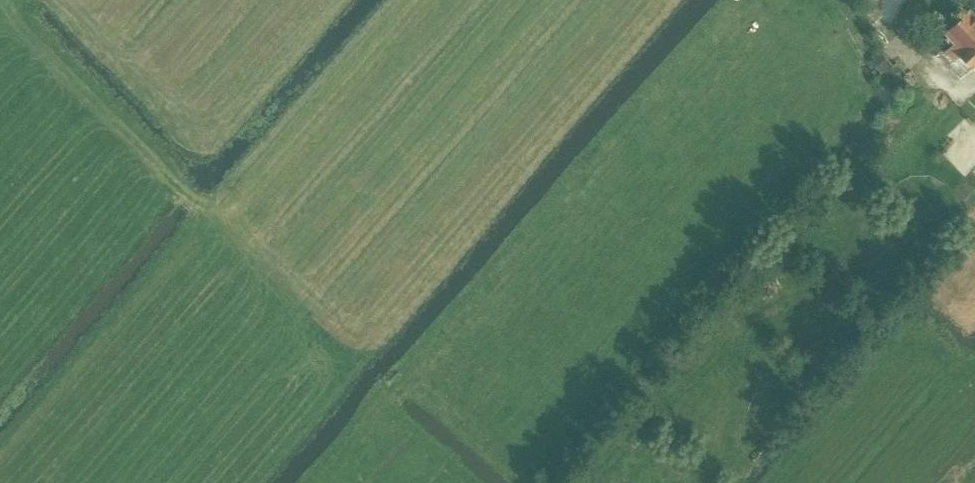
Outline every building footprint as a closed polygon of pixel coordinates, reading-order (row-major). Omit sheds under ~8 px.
[(969,8),(945,31),(948,35),(945,38),(951,44),(945,50),(954,60),(961,54),(971,65),(974,61),(974,14),(969,8)]
